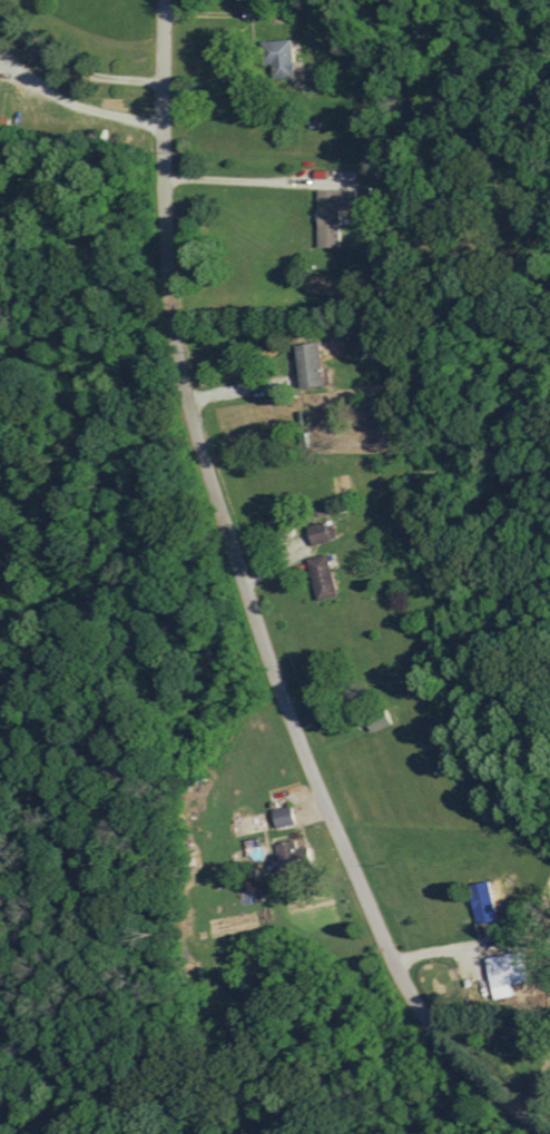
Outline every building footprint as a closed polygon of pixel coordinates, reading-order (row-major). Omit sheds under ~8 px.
[(293,77),(292,39),(260,40),(261,64),(271,64),(271,78),(293,77)] [(339,246),(338,209),(356,209),(355,188),(316,189),(317,247),(339,246)] [(294,344),(298,388),(322,385),(318,342),(294,344)] [(306,527),(310,544),(335,538),(331,521),(306,527)] [(337,595),(326,553),(305,559),(316,600),(337,595)] [(369,731),(390,722),(384,708),(363,717),(369,731)] [(274,827),(294,824),(290,805),(271,808),(274,827)] [(269,843),(274,868),(306,862),(303,845),(295,847),(293,839),(269,843)] [(494,920),(489,880),(468,883),(473,922),(494,920)] [(484,956),(492,998),(512,995),(510,983),(526,980),(521,950),(484,956)]
